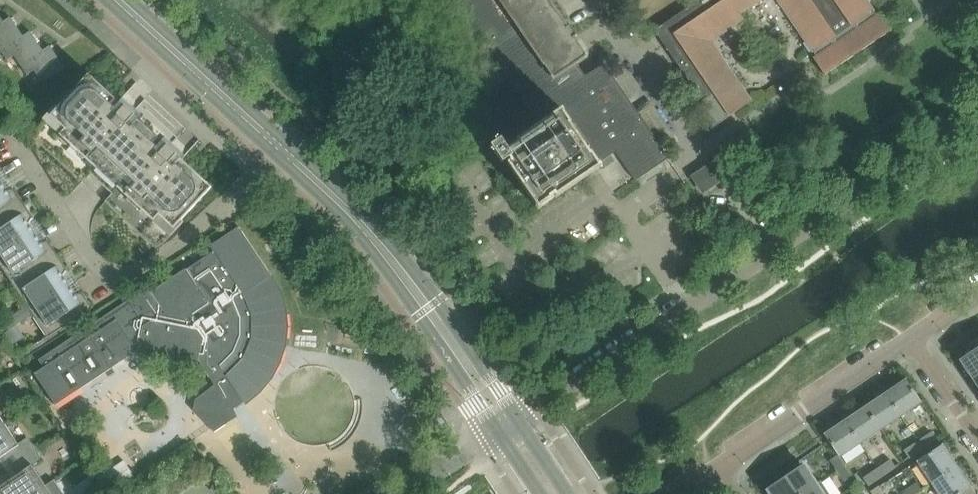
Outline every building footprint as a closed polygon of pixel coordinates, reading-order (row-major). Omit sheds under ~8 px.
[(517,141),(519,143),(508,151),(501,139),(491,147),(502,164),(509,159),(511,163),(508,164),(539,209),(552,199),(551,197),(554,194),(556,197),(580,180),(585,177),(600,166),(598,163),(608,156),(615,151),(635,180),(636,181),(659,165),(669,158),(604,64),(590,73),(585,76),(576,64),(588,56),(581,45),(575,37),(577,35),(570,25),(569,26),(551,0),(446,0),(489,63),(488,64),(489,66),(496,61),(540,125),(517,141)] [(698,0),(655,30),(702,101),(698,104),(713,127),(752,101),(752,100),(751,100),(711,41),(744,19),(740,14),(760,0),(698,0)] [(812,51),(811,52),(812,53),(813,52),(817,57),(814,59),(825,75),(891,31),(879,14),(876,16),(873,11),(874,10),(874,9),(873,10),(866,0),(777,0),(812,51)] [(0,24),(0,50),(1,51),(23,36),(10,17),(3,22),(0,24)] [(30,32),(23,36),(1,51),(7,60),(14,56),(21,65),(43,51),(30,32)] [(43,51),(21,65),(27,75),(34,70),(41,81),(63,66),(50,46),(43,51)] [(112,112),(120,103),(119,102),(89,74),(59,106),(57,104),(30,133),(84,182),(96,168),(117,187),(104,201),(156,248),(165,243),(184,222),(182,220),(212,187),(181,159),(180,158),(172,167),(168,163),(177,154),(167,145),(158,154),(155,151),(162,142),(161,141),(139,120),(138,119),(130,128),(126,124),(134,115),(124,106),(116,115),(112,112)] [(722,157),(692,177),(703,192),(732,173),(722,157)] [(0,181),(0,218),(23,203),(13,188),(12,189),(7,190),(0,181)] [(33,217),(23,203),(0,218),(0,256),(35,233),(28,223),(32,218),(33,217)] [(210,246),(213,251),(186,269),(152,291),(149,287),(100,319),(38,360),(44,368),(36,374),(35,372),(34,373),(56,405),(57,405),(56,404),(80,388),(81,389),(82,388),(80,385),(103,370),(102,368),(109,363),(112,368),(113,368),(112,366),(136,351),(137,352),(138,351),(137,350),(139,349),(143,355),(191,365),(198,361),(210,378),(215,374),(220,381),(218,382),(218,383),(196,399),(193,411),(214,432),(237,417),(232,405),(241,399),(245,404),(259,392),(271,378),(279,362),(284,345),(286,327),(285,309),(279,292),(271,275),(239,227),(210,246)] [(0,256),(0,266),(13,285),(58,255),(48,240),(47,241),(41,242),(35,233),(0,256)] [(69,285),(63,275),(66,270),(67,270),(58,255),(13,285),(27,307),(15,315),(21,323),(32,315),(30,311),(69,285)] [(69,285),(30,311),(32,315),(47,338),(92,308),(82,292),(81,293),(75,295),(69,285)] [(4,322),(9,330),(21,323),(15,315),(4,322)] [(974,376),(972,378),(973,379),(977,376),(977,348),(962,359),(974,376)] [(906,379),(885,393),(901,416),(921,402),(906,379)] [(885,393),(865,407),(880,430),(901,416),(885,393)] [(865,407),(844,420),(860,443),(880,430),(865,407)] [(844,420),(824,434),(839,457),(860,443),(844,420)] [(0,428),(0,458),(3,456),(10,465),(37,448),(27,439),(27,438),(18,444),(5,425),(0,428)] [(931,433),(917,442),(922,449),(936,440),(931,433)] [(917,442),(904,451),(909,458),(922,449),(917,442)] [(942,444),(917,461),(932,483),(957,466),(942,444)] [(0,486),(0,493),(33,493),(46,486),(33,466),(41,460),(37,448),(10,465),(16,475),(0,486)] [(837,455),(829,460),(837,471),(844,466),(837,455)] [(97,478),(107,493),(109,493),(134,477),(123,460),(97,478)] [(890,460),(876,469),(882,477),(895,467),(890,460)] [(783,471),(787,477),(769,489),(772,493),(803,493),(815,486),(814,484),(798,461),(783,471)] [(844,466),(837,471),(844,482),(851,477),(844,466)] [(932,483),(939,493),(962,493),(971,488),(957,466),(932,483)] [(876,469),(863,478),(868,486),(882,477),(876,469)] [(803,493),(829,493),(820,480),(814,484),(815,486),(803,493)] [(902,493),(903,493),(915,493),(921,490),(916,483),(902,493)] [(33,493),(51,493),(46,486),(33,493)]
